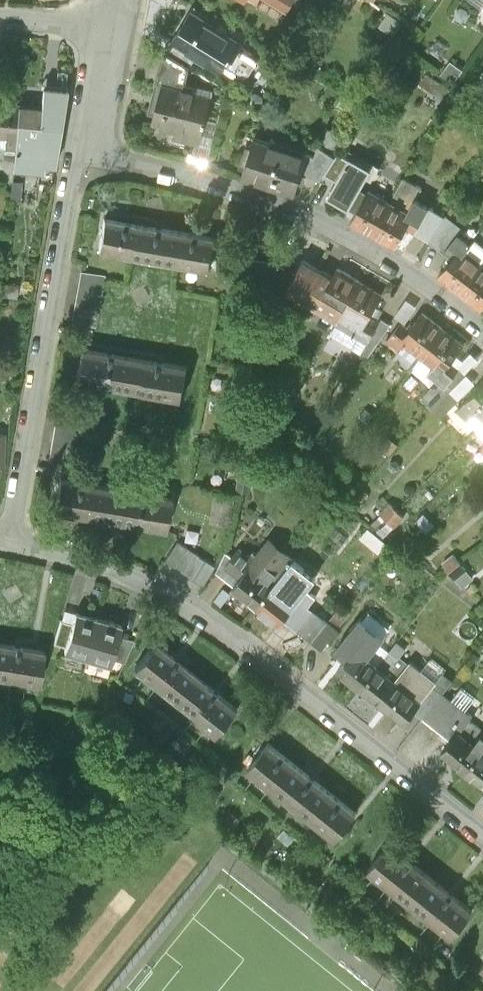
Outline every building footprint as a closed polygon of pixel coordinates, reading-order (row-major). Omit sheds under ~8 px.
[(246,8),(249,3),(285,25),(300,0),(234,0),(246,8)] [(482,11),(482,0),(467,0),(482,11)] [(192,15),(172,47),(194,61),(221,78),(241,46),(192,15)] [(194,61),(172,47),(167,55),(189,69),(194,61)] [(162,87),(184,93),(189,69),(167,55),(162,51),(154,85),(162,87)] [(463,73),(450,63),(441,75),(454,85),(463,73)] [(157,108),(152,128),(175,134),(173,142),(200,149),(206,123),(212,100),(184,93),(162,87),(157,108)] [(472,88),(465,97),(477,106),(482,98),(482,96),(472,88)] [(476,110),(456,96),(448,107),(468,121),(476,110)] [(18,108),(0,107),(0,141),(6,141),(5,147),(5,154),(0,154),(0,173),(13,173),(18,108)] [(43,109),(18,108),(13,173),(45,175),(47,136),(42,136),(42,131),(43,109)] [(218,126),(206,123),(200,149),(211,151),(218,126)] [(340,140),(330,133),(319,149),(330,156),(340,140)] [(309,156),(256,139),(243,182),(296,198),(303,178),(309,156)] [(315,159),(309,156),(303,178),(323,183),(327,177),(336,161),(330,156),(319,149),(315,159)] [(336,161),(327,177),(339,183),(351,162),(339,156),(336,161)] [(370,174),(351,162),(339,183),(328,200),(348,212),(351,207),(359,212),(351,225),(372,237),(390,205),(370,193),(368,197),(359,192),(370,174)] [(404,179),(390,205),(372,237),(396,251),(408,231),(415,219),(409,216),(416,203),(423,190),(404,179)] [(416,203),(409,216),(415,219),(408,231),(429,241),(445,254),(459,235),(465,228),(447,218),(416,203)] [(136,262),(142,228),(105,221),(102,239),(99,255),(136,262)] [(173,268),(179,234),(160,230),(142,228),(136,262),(173,268)] [(179,234),(173,268),(210,274),(213,257),(216,240),(179,234)] [(439,279),(461,296),(482,267),(482,265),(467,253),(473,246),(459,235),(445,254),(454,261),(439,279)] [(240,260),(237,284),(271,289),(275,265),(240,260)] [(305,263),(286,294),(338,325),(362,285),(338,270),(333,279),(305,263)] [(461,296),(482,312),(482,267),(461,296)] [(81,272),(73,326),(97,330),(106,276),(81,272)] [(18,286),(4,284),(2,298),(17,300),(18,286)] [(362,285),(338,325),(369,344),(383,321),(374,316),(385,298),(362,285)] [(421,358),(443,329),(424,314),(411,331),(402,324),(388,343),(401,353),(406,347),(421,358)] [(391,326),(383,321),(369,344),(338,325),(333,334),(372,357),(391,326)] [(467,346),(443,329),(421,358),(435,368),(430,375),(442,384),(448,389),(452,384),(457,377),(448,371),(467,346)] [(387,353),(381,347),(373,356),(380,362),(387,353)] [(109,357),(82,352),(77,387),(128,395),(133,361),(109,357)] [(133,361),(128,395),(182,404),(188,369),(162,365),(133,361)] [(476,385),(468,376),(456,388),(452,392),(460,401),(476,385)] [(351,387),(355,394),(362,389),(357,383),(351,387)] [(448,389),(442,384),(436,390),(433,387),(420,400),(433,410),(452,392),(456,388),(452,384),(448,389)] [(482,426),(482,387),(459,411),(478,431),(482,426)] [(442,418),(460,401),(452,392),(433,410),(442,418)] [(60,402),(49,466),(74,470),(85,406),(60,402)] [(0,405),(0,418),(10,419),(12,407),(0,405)] [(271,431),(257,421),(249,431),(263,442),(271,431)] [(287,440),(276,432),(269,441),(281,449),(287,440)] [(333,452),(320,440),(312,449),(325,461),(333,452)] [(304,452),(295,446),(290,454),(299,460),(304,452)] [(255,466),(242,463),(237,490),(250,493),(255,466)] [(90,521),(96,486),(58,480),(55,497),(52,515),(90,521)] [(128,527),(134,492),(119,489),(96,486),(90,521),(128,527)] [(216,488),(211,521),(229,524),(234,491),(216,488)] [(134,492),(128,527),(167,533),(169,515),(172,498),(134,492)] [(398,511),(391,504),(380,515),(387,522),(398,511)] [(387,522),(395,530),(406,519),(398,511),(387,522)] [(257,612),(284,576),(296,560),(270,540),(256,559),(241,548),(233,559),(228,555),(219,568),(216,572),(230,583),(236,587),(231,593),(257,612)] [(178,544),(165,563),(205,587),(216,572),(219,568),(178,544)] [(461,563),(454,555),(443,564),(451,573),(461,563)] [(461,563),(451,573),(465,587),(475,576),(461,563)] [(291,630),(309,608),(297,600),(304,591),(284,576),(257,612),(281,629),(285,624),(289,628),(291,630)] [(98,615),(76,608),(62,652),(86,658),(98,615)] [(309,608),(291,630),(311,646),(329,623),(309,608)] [(111,666),(124,622),(98,615),(86,658),(111,666)] [(344,664),(336,675),(359,693),(378,670),(368,663),(386,641),(361,622),(336,653),(341,657),(339,660),(342,662),(344,664)] [(329,623),(311,646),(321,653),(338,630),(329,623)] [(154,646),(134,672),(178,707),(199,681),(177,663),(154,646)] [(0,647),(0,683),(41,688),(46,654),(23,650),(0,647)] [(395,684),(378,670),(359,693),(384,712),(404,728),(415,714),(435,689),(438,685),(411,664),(395,684)] [(199,681),(178,707),(217,737),(238,711),(219,696),(199,681)] [(435,689),(415,714),(424,722),(444,696),(435,689)] [(452,702),(444,696),(424,722),(432,728),(452,702)] [(440,757),(467,777),(482,757),(482,732),(475,726),(478,722),(452,702),(432,728),(446,738),(451,742),(440,757)] [(94,734),(91,724),(81,727),(84,737),(94,734)] [(276,796),(298,770),(268,746),(257,760),(247,772),(276,796)] [(467,777),(482,790),(482,757),(467,777)] [(305,820),(327,793),(312,781),(298,770),(276,796),(305,820)] [(215,801),(206,793),(199,801),(208,809),(215,801)] [(327,793),(305,820),(334,844),(346,829),(356,817),(327,793)] [(233,813),(226,821),(233,828),(240,820),(233,813)] [(390,846),(368,873),(413,910),(435,884),(411,863),(390,846)] [(435,884),(413,910),(450,942),(473,916),(451,897),(435,884)] [(409,941),(401,935),(394,942),(403,949),(409,941)] [(458,980),(451,975),(445,982),(452,988),(458,980)]
